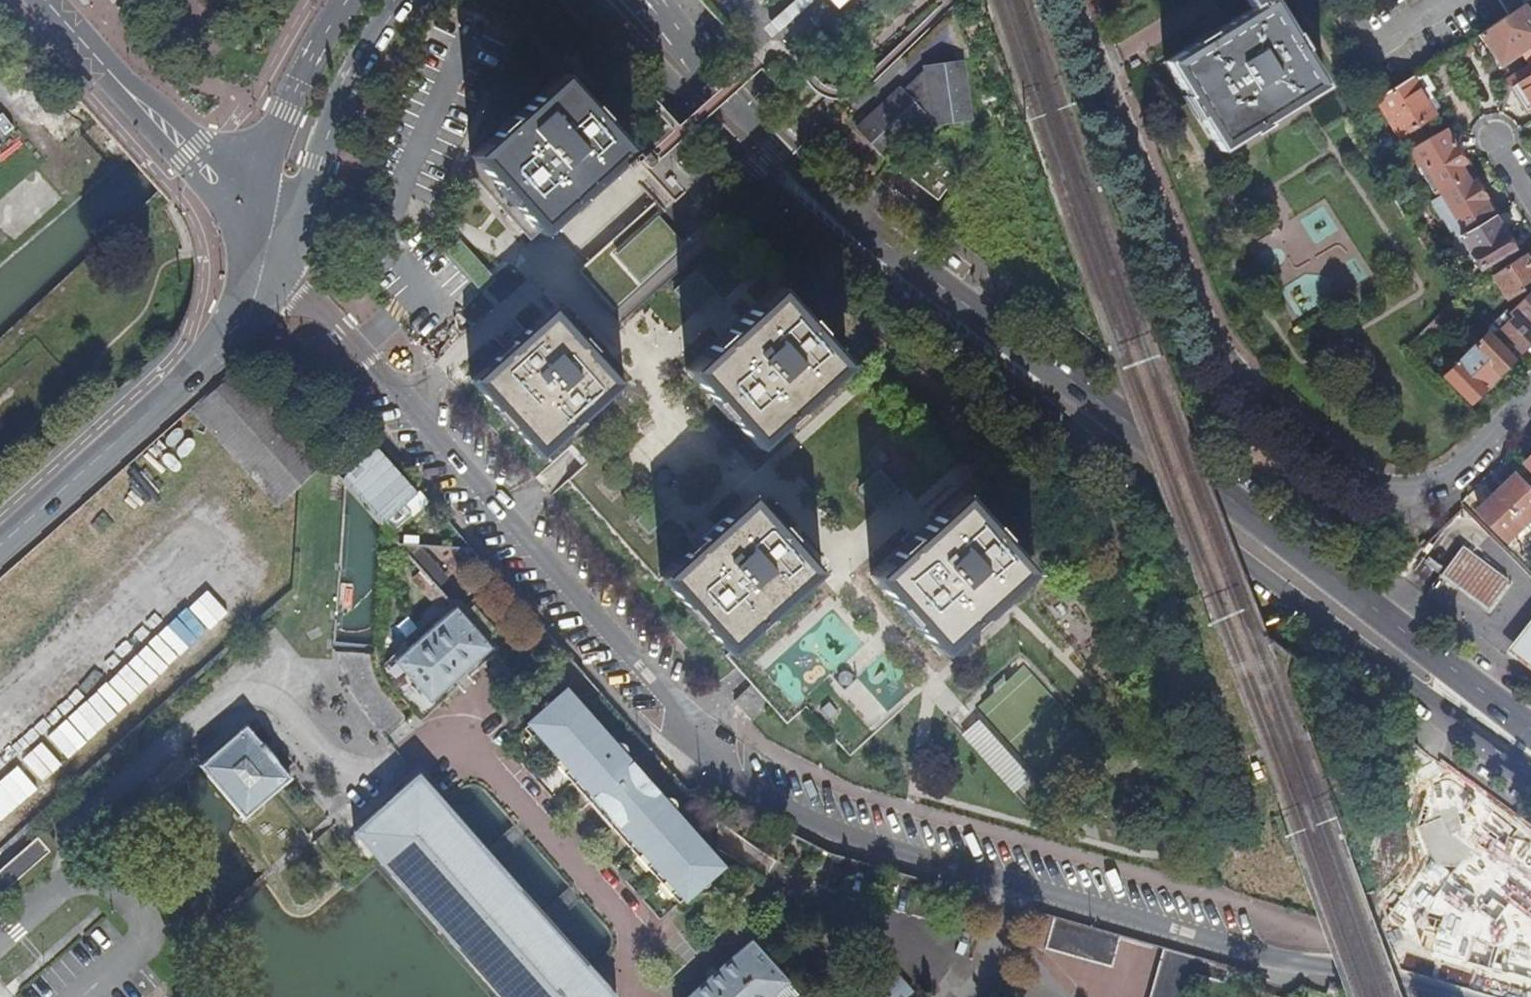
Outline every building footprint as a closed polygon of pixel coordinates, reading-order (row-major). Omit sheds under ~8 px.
[(1259,5),(1233,21),(1167,62),(1221,150),(1325,86),(1272,0),(1268,0),(1265,2),(1259,5)] [(1500,2),(1510,18),(1525,8),(1520,0),(1503,0),(1500,2)] [(1480,38),(1503,70),(1530,50),(1530,15),(1526,7),(1525,8),(1510,18),(1480,38)] [(924,71),(901,92),(898,89),(853,130),(879,157),(924,118),(930,117),(931,126),(969,122),(961,60),(923,66),(924,71)] [(1507,80),(1527,112),(1530,109),(1530,65),(1507,80)] [(89,90),(93,86),(79,71),(75,75),(89,90)] [(489,193),(531,241),(540,233),(632,151),(564,74),(473,156),(498,185),(489,193)] [(1427,90),(1419,75),(1413,79),(1422,93),(1427,90)] [(1385,96),(1376,101),(1399,137),(1435,115),(1428,104),(1434,100),(1427,90),(1422,93),(1413,79),(1385,96)] [(1424,165),(1440,190),(1464,175),(1459,167),(1464,163),(1445,132),(1419,148),(1428,162),(1424,165)] [(548,241),(638,161),(644,167),(647,171),(666,192),(661,196),(577,271),(581,276),(587,283),(672,206),(686,194),(681,188),(654,158),(640,143),(632,151),(540,233),(548,241)] [(954,177),(912,144),(894,166),(893,169),(895,172),(929,201),(931,202),(934,202),(936,200),(954,177)] [(1467,161),(1464,163),(1459,167),(1464,175),(1473,170),(1467,161)] [(1478,179),(1473,170),(1464,175),(1470,184),(1474,181),(1478,179)] [(1458,239),(1461,237),(1491,218),(1497,215),(1498,209),(1490,197),(1484,197),(1474,181),(1470,184),(1464,175),(1440,190),(1443,195),(1432,202),(1442,218),(1444,217),(1458,239)] [(672,206),(587,283),(614,313),(700,235),(704,232),(713,224),(703,212),(686,194),(672,206)] [(1491,218),(1461,237),(1481,268),(1512,248),(1504,234),(1502,229),(1496,219),(1491,218)] [(623,323),(713,242),(704,232),(700,235),(614,313),(618,317),(623,323)] [(1492,277),(1506,299),(1525,286),(1523,283),(1530,277),(1530,267),(1524,256),(1492,277)] [(721,340),(689,369),(757,445),(848,363),(780,288),(761,305),(754,311),(743,321),(732,330),(721,340)] [(1510,339),(1523,351),(1530,343),(1530,293),(1510,313),(1514,317),(1501,329),(1510,339)] [(623,383),(554,307),(545,316),(527,332),(514,344),(506,351),(493,363),(473,381),(541,457),(608,396),(623,383)] [(1507,310),(1488,328),(1504,344),(1510,339),(1501,329),(1514,317),(1510,313),(1507,310)] [(1434,323),(1429,329),(1437,338),(1443,332),(1434,323)] [(1487,333),(1466,355),(1492,381),(1513,360),(1487,333)] [(1492,381),(1466,355),(1445,376),(1471,402),(1492,381)] [(325,465),(240,369),(192,412),(276,509),(299,487),(325,465)] [(1163,403),(1146,392),(1144,396),(1142,399),(1158,410),(1163,403)] [(372,498),(396,477),(375,453),(352,474),(372,498)] [(1500,493),(1530,524),(1530,487),(1519,474),(1500,493)] [(1482,511),(1513,542),(1530,525),(1530,524),(1500,493),(1482,511)] [(913,540),(873,576),(941,652),(1032,570),(964,494),(933,522),(921,533),(913,540)] [(761,503),(754,495),(744,503),(716,528),(709,535),(696,547),(662,576),(731,653),(818,575),(822,572),(820,570),(761,503)] [(1508,578),(1463,543),(1440,572),(1486,608),(1508,578)] [(450,586),(417,547),(399,548),(419,571),(410,579),(435,608),(445,599),(440,594),(450,586)] [(206,589),(47,736),(69,759),(228,612),(206,589)] [(488,650),(453,610),(393,664),(429,704),(488,650)] [(1510,648),(1530,665),(1530,621),(1510,648)] [(831,683),(868,726),(883,712),(847,670),(831,683)] [(735,699),(749,718),(766,706),(751,686),(735,699)] [(720,865),(672,813),(674,807),(672,801),(667,799),(660,801),(622,758),(624,753),(624,749),(622,745),(617,744),(612,746),(564,693),(552,703),(545,701),(542,702),(539,706),(541,712),(523,729),(573,784),(679,902),(697,886),(702,886),(706,884),(707,877),(720,865)] [(964,734),(1015,790),(1029,776),(978,720),(964,734)] [(863,748),(865,725),(843,723),(841,747),(863,748)] [(236,825),(289,779),(243,728),(190,773),(194,777),(236,825)] [(43,741),(20,758),(38,782),(61,765),(43,741)] [(38,790),(18,765),(0,780),(0,821),(38,790)] [(416,777),(352,833),(380,865),(496,996),(613,996),(416,777)] [(41,859),(29,846),(0,872),(0,897),(41,859)] [(1475,913),(1468,943),(1530,958),(1530,908),(1498,901),(1495,917),(1475,913)] [(1107,969),(1116,937),(1032,912),(1024,946),(1107,969)] [(751,945),(694,996),(799,996),(751,945)] [(1195,981),(1221,989),(1227,969),(1165,952),(1151,996),(1190,996),(1195,981)] [(879,957),(842,990),(848,996),(904,996),(910,992),(879,957)]
